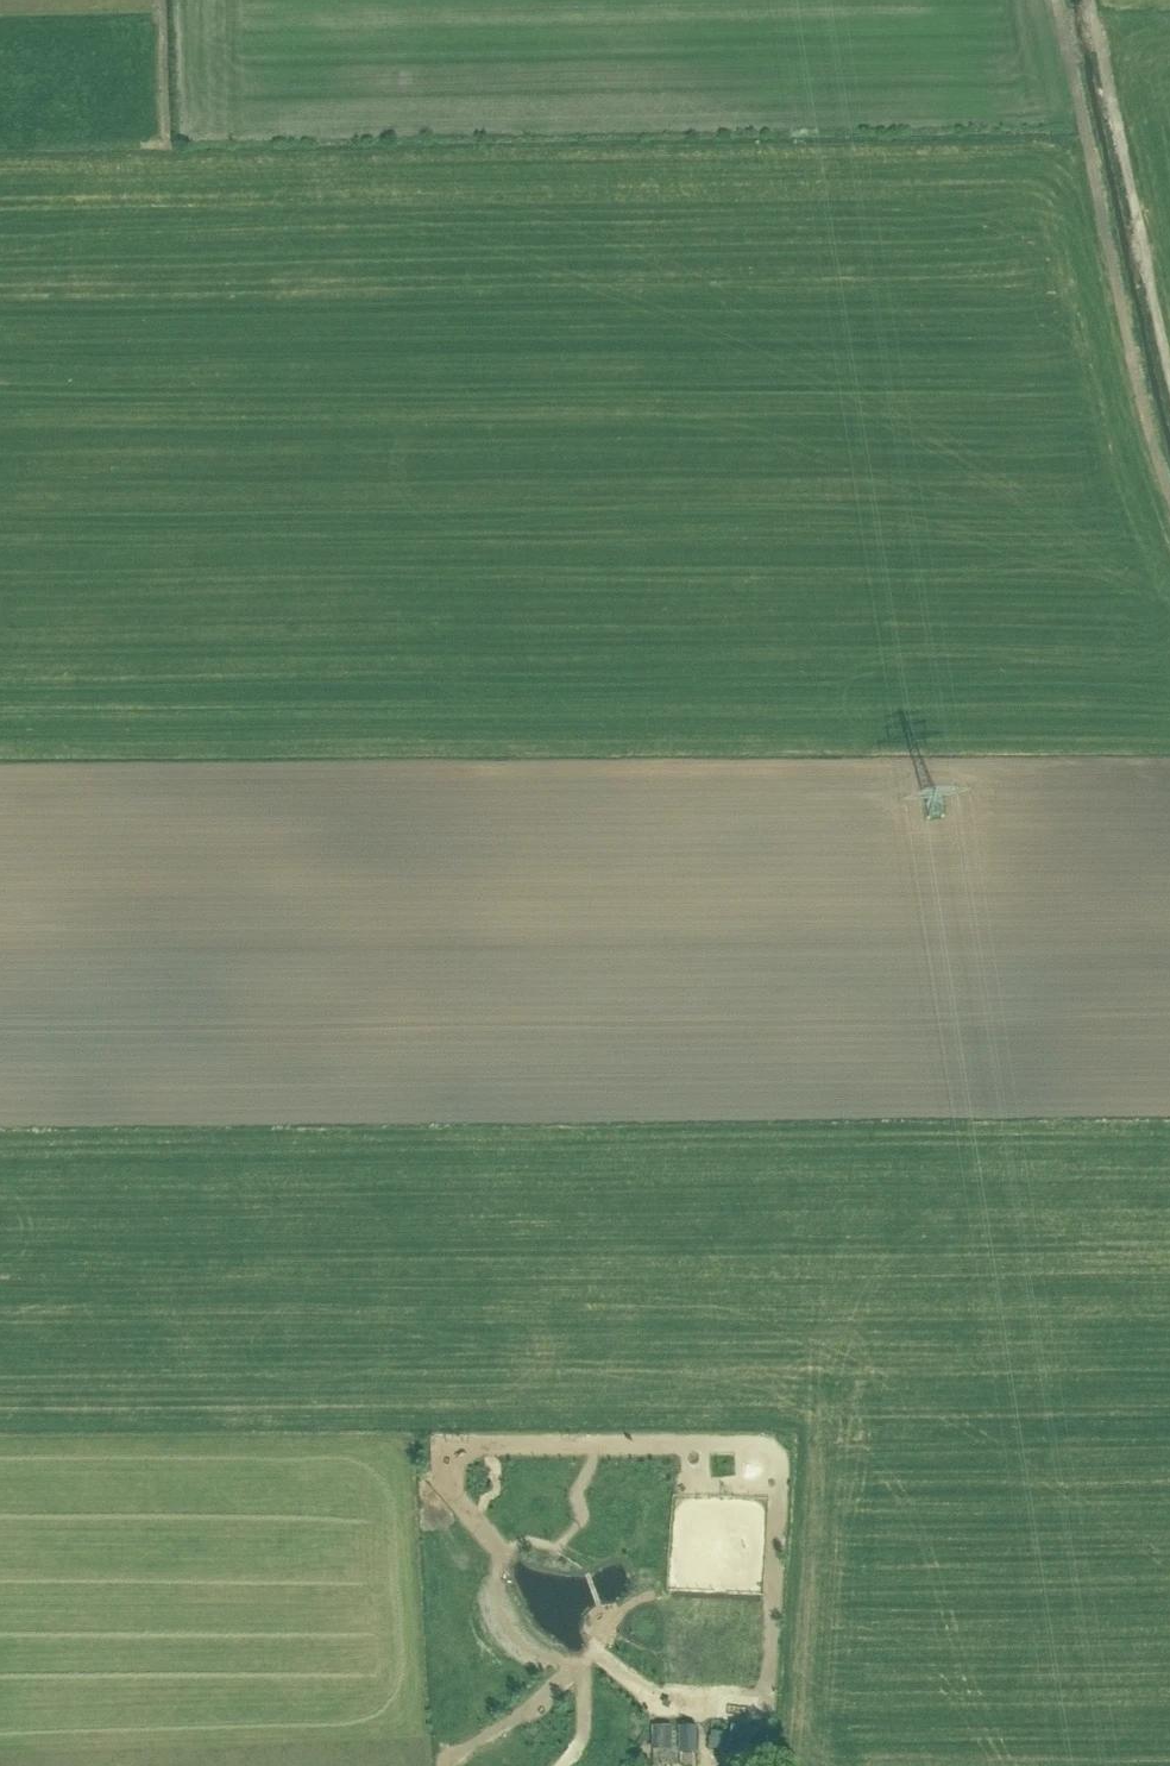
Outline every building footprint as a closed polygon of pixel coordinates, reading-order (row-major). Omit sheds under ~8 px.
[(677,1748),(678,1728),(661,1727),(661,1747),(677,1748)] [(701,1752),(680,1754),(681,1765),(702,1765),(701,1752)]
